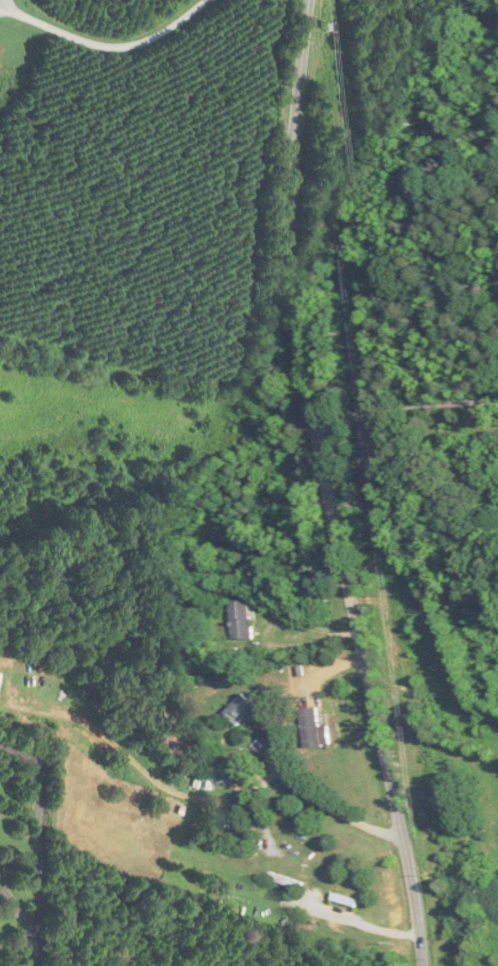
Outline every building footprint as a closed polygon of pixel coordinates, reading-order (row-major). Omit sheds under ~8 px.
[(231,641),(251,641),(251,602),(231,602),(231,641)] [(0,666),(0,690),(8,669),(0,666)] [(258,710),(243,695),(223,715),(238,730),(258,710)] [(329,746),(328,727),(319,728),(318,709),(301,710),(303,748),(329,746)] [(209,759),(202,757),(193,782),(200,784),(209,759)] [(298,889),(300,883),(271,874),(269,880),(298,889)] [(331,903),(356,906),(357,899),(332,896),(331,903)]
